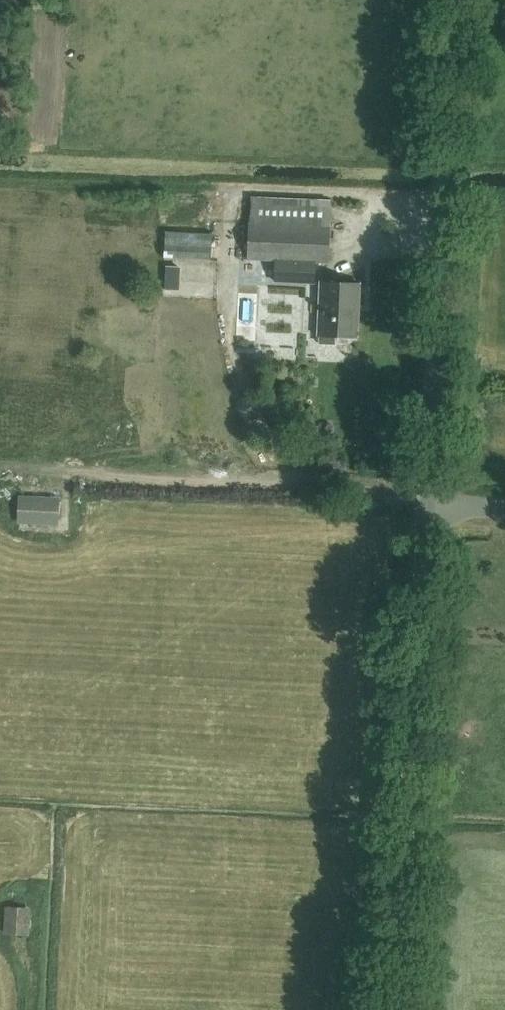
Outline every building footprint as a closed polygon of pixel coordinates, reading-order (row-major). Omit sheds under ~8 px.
[(328,262),(329,225),(330,200),(251,197),(250,223),(237,222),(236,258),(276,260),(275,281),(313,282),(314,262),(328,262)] [(212,229),(166,230),(165,256),(213,258),(212,229)] [(321,282),(319,334),(318,344),(336,344),(337,335),(353,336),(354,301),(358,302),(359,283),(321,282)] [(58,520),(59,498),(19,496),(18,518),(58,520)] [(23,908),(7,906),(6,933),(22,934),(23,908)]
